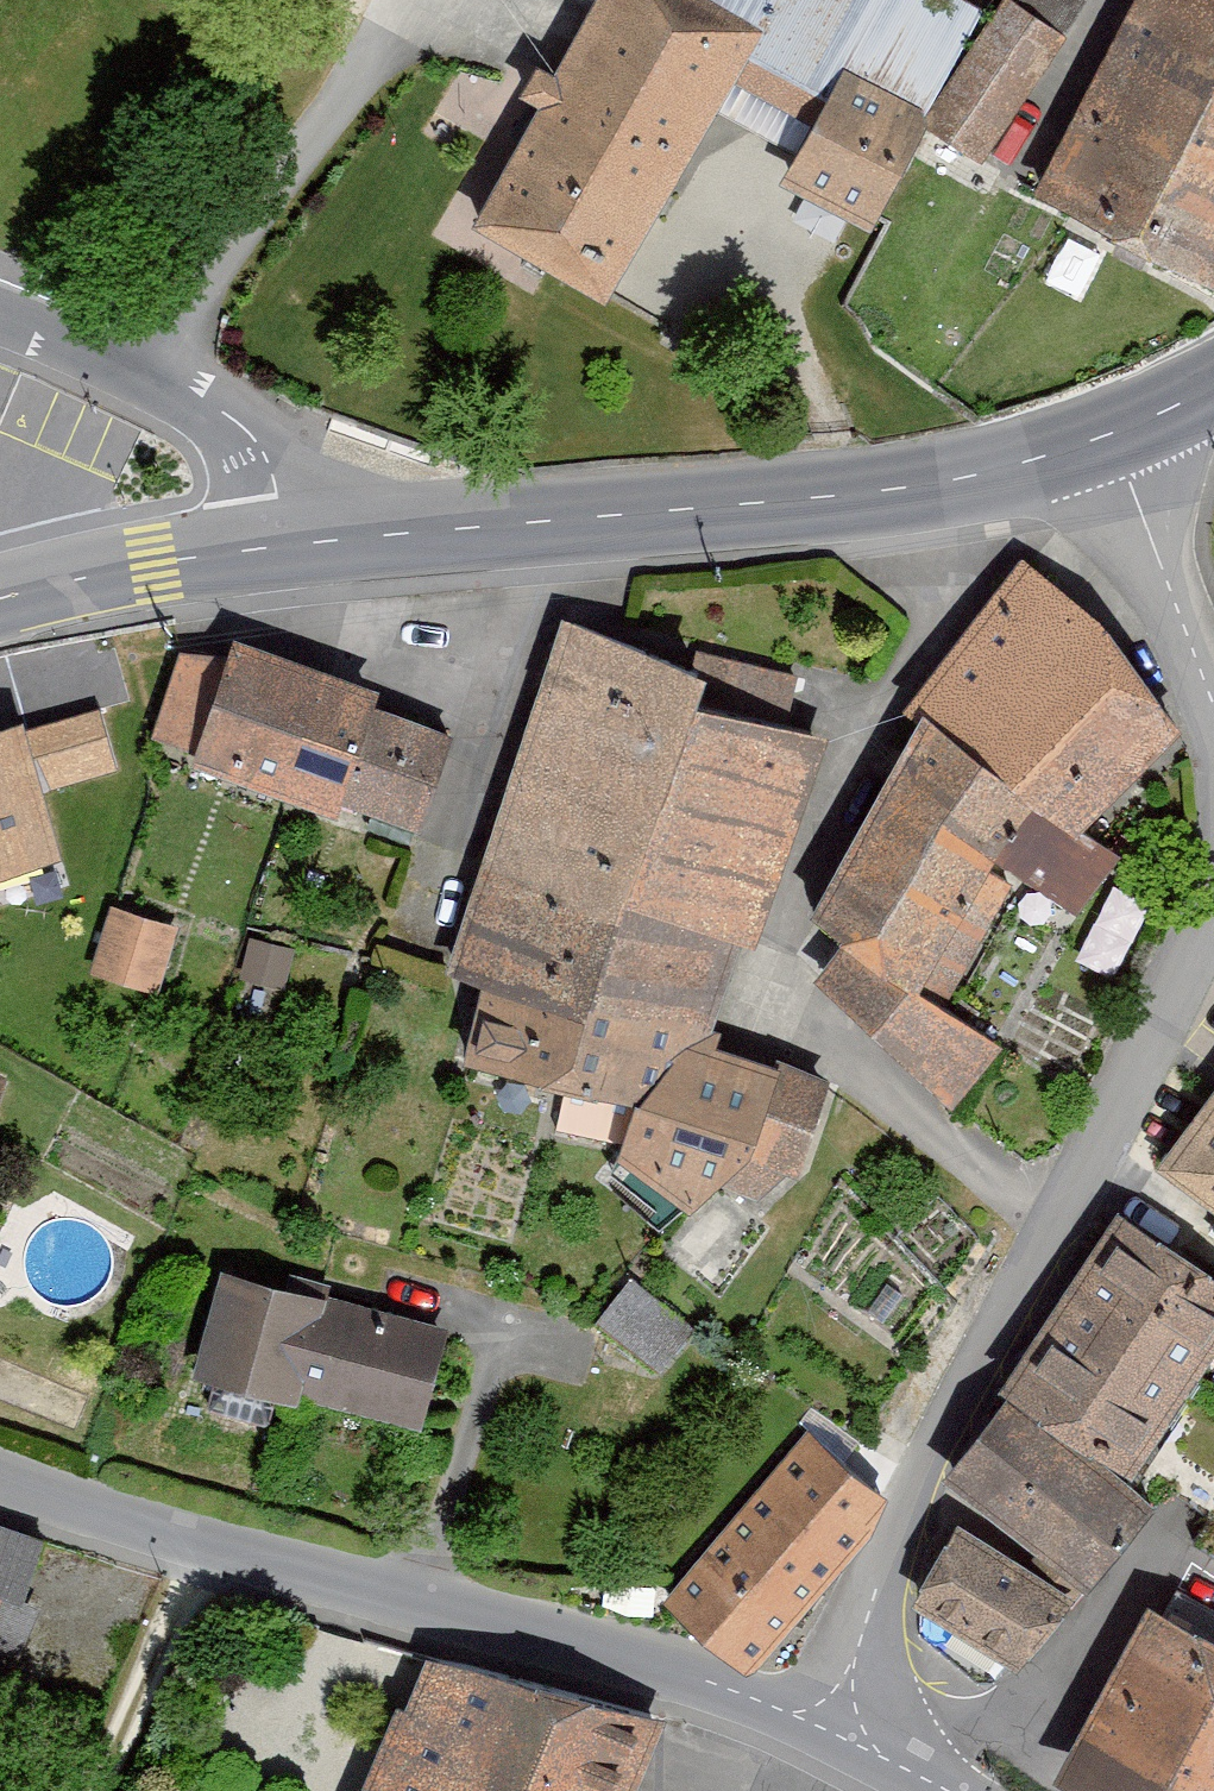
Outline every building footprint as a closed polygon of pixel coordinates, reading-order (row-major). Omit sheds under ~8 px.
[(705,0),(607,0),(478,224),(616,303),(769,37),(705,0)] [(1049,192),(1213,274),(1213,0),(1145,0),(1049,192)] [(941,125),(852,74),(792,178),(881,230),(941,125)] [(1192,736),(1028,575),(933,715),(825,929),(854,948),(827,985),(967,1113),(1007,1040),(949,996),(1009,865),(1087,907),(1120,852),(1100,835),(1192,736)] [(794,677),(577,619),(458,975),(490,993),(482,1066),(645,1109),(632,1153),(705,1210),(732,1186),(766,1211),(828,1143),(836,1087),(726,1042),(835,731),(786,714),(794,677)] [(430,843),(463,742),(383,704),(383,684),(245,624),(235,651),(193,636),(158,745),(430,843)] [(69,864),(48,793),(120,773),(101,708),(24,731),(21,723),(0,729),(0,885),(69,864)] [(183,923),(116,901),(92,973),(159,995),(183,923)] [(12,1084),(0,1079),(0,1115),(12,1084)] [(1168,1169),(1213,1202),(1213,1105),(1168,1169)] [(1137,1217),(1018,1394),(953,1486),(1101,1592),(1165,1498),(1144,1481),(1213,1365),(1213,1269),(1137,1217)] [(668,1350),(691,1315),(632,1277),(609,1312),(668,1350)] [(448,1335),(233,1278),(205,1383),(421,1440),(448,1335)] [(900,1504),(824,1440),(683,1607),(760,1670),(900,1504)] [(1048,1669),(1083,1595),(955,1535),(920,1610),(1048,1669)] [(1069,1790),(1213,1790),(1213,1637),(1164,1610),(1065,1789),(1069,1790)] [(438,1664),(386,1790),(628,1790),(651,1732),(438,1664)]
